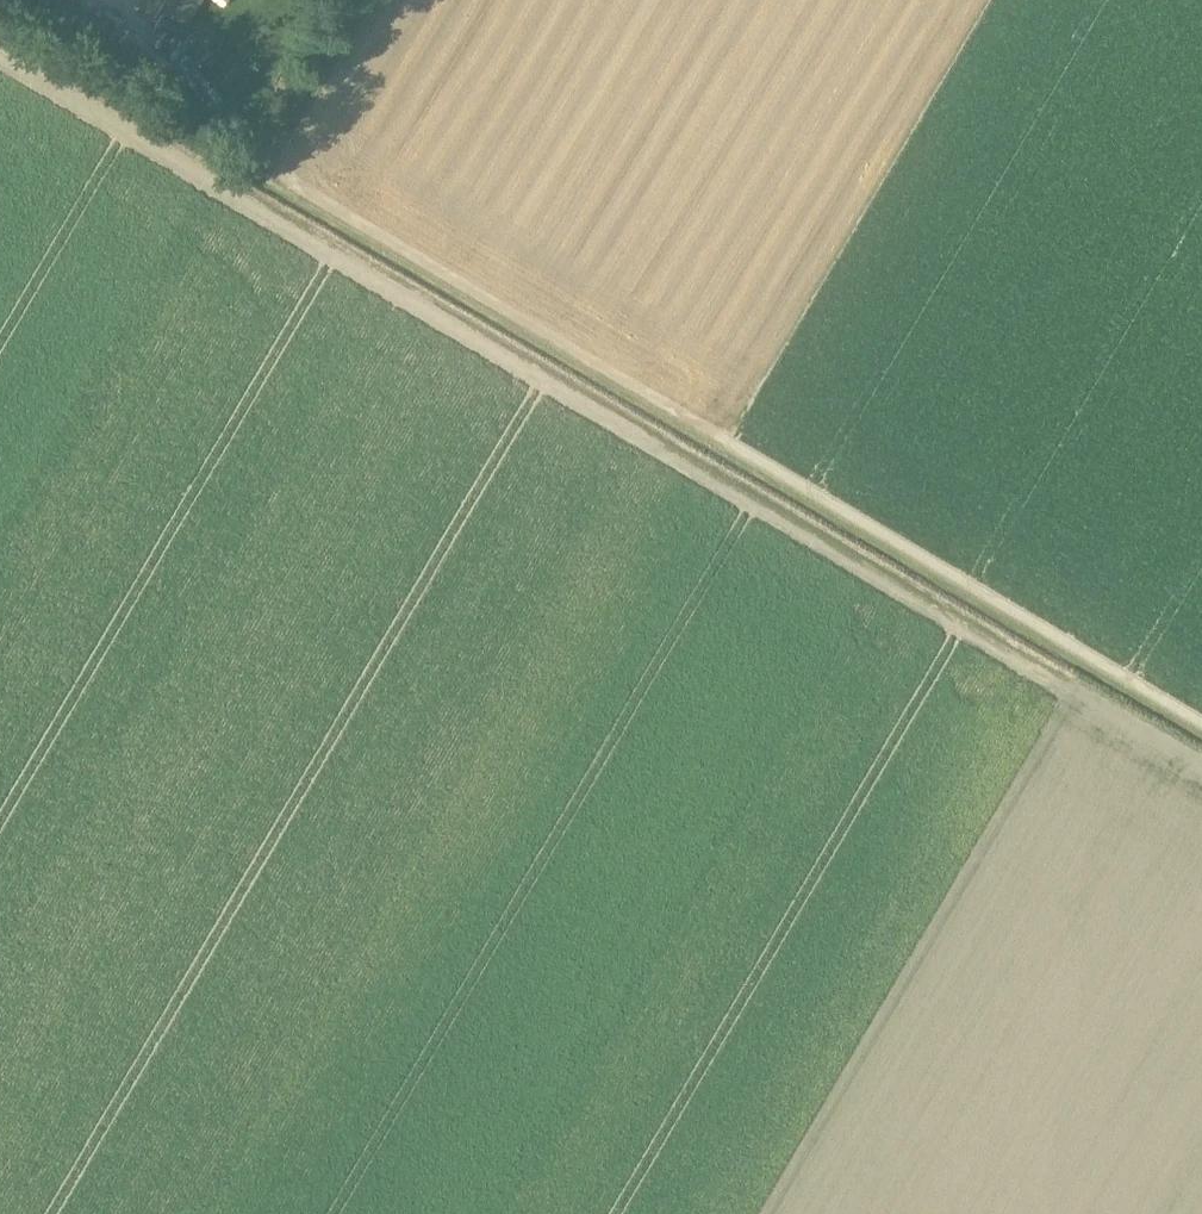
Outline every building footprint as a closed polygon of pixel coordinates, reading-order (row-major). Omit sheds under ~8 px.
[(158,11),(184,25),(199,0),(165,0),(158,11)]
